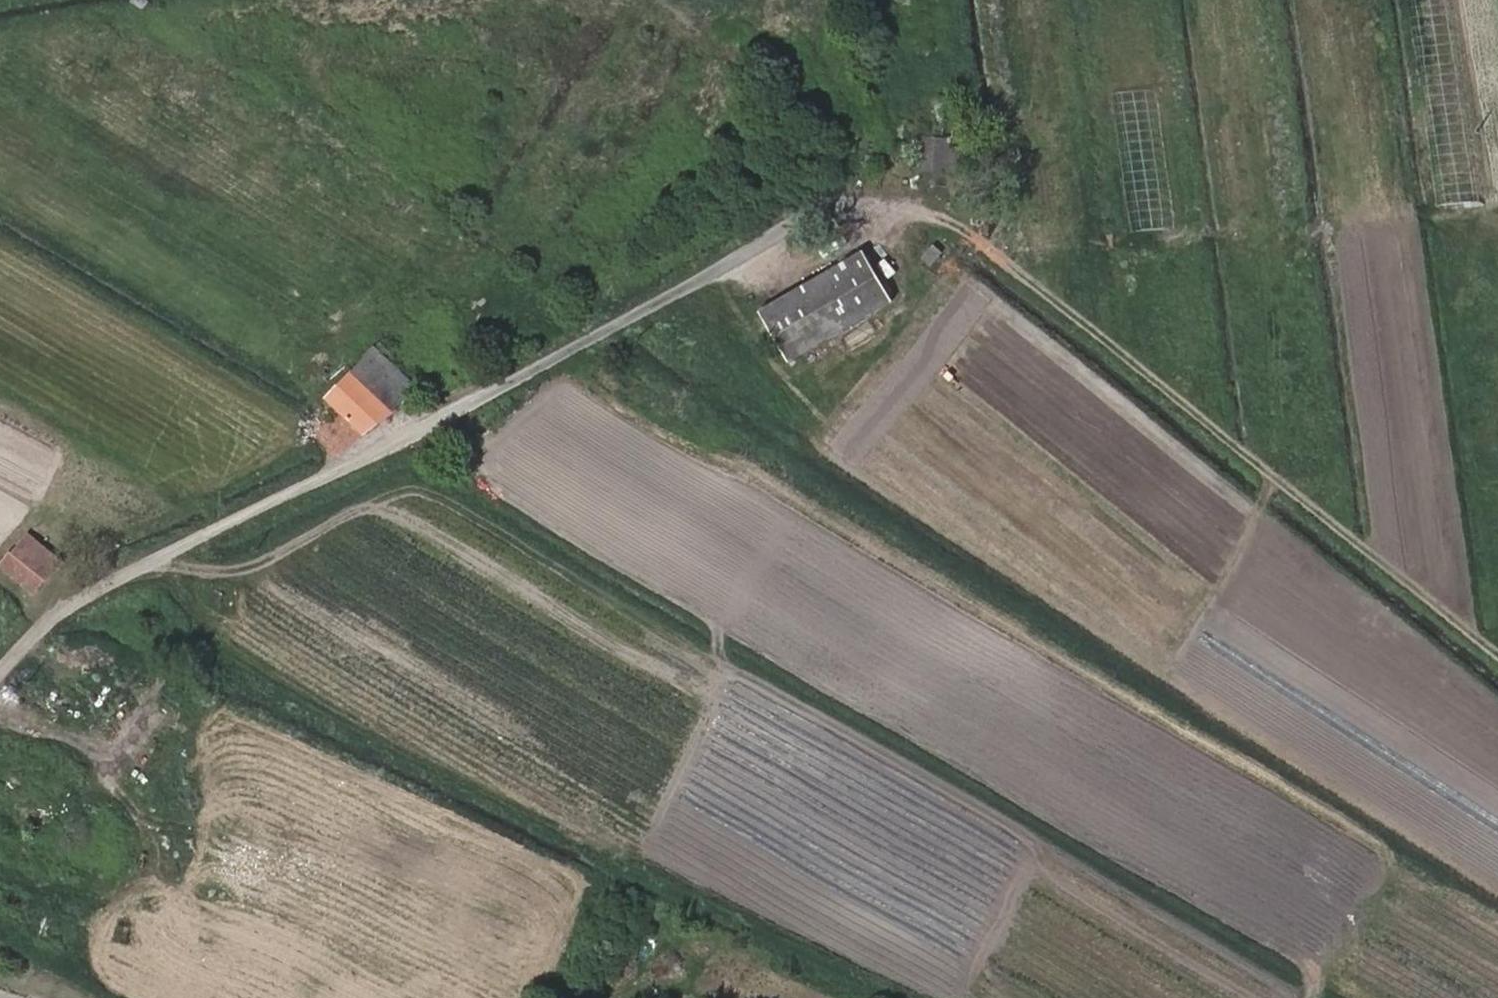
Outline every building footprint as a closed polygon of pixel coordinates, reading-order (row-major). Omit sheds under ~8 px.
[(1484,200),(1452,0),(1412,0),(1444,206),(1484,200)] [(1154,85),(1109,94),(1125,176),(1165,168),(1153,108),(1158,106),(1154,85)] [(968,169),(970,113),(896,111),(897,152),(917,152),(918,169),(968,169)] [(1172,202),(1130,201),(1130,229),(1172,229),(1172,202)] [(932,243),(924,260),(937,266),(945,249),(932,243)] [(770,330),(803,394),(900,343),(867,279),(770,330)] [(428,366),(400,341),(361,377),(390,404),(428,366)] [(390,404),(361,377),(353,370),(327,395),(365,427),(395,408),(390,404)] [(30,532),(2,559),(33,589),(61,561),(30,532)]
